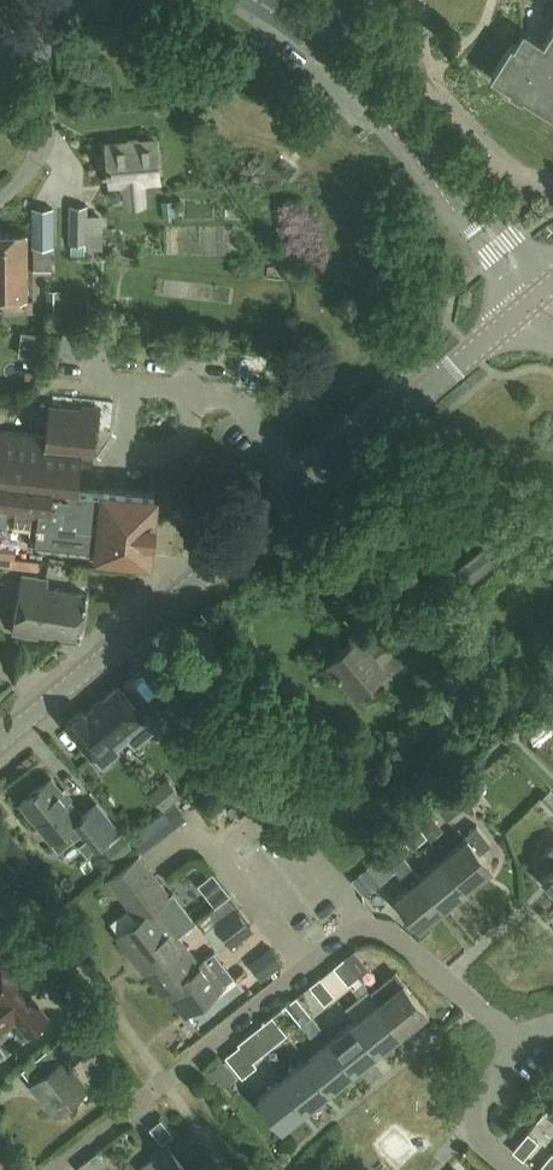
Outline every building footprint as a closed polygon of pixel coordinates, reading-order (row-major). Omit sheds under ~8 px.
[(511,43),(490,76),(552,115),(552,26),(542,44),(528,36),(525,40),(522,37),(516,47),(511,43)] [(143,178),(160,177),(156,138),(108,142),(111,180),(124,179),(126,202),(144,201),(143,178)] [(286,242),(283,197),(262,199),(265,243),(286,242)] [(86,206),(71,205),(70,241),(85,241),(86,206)] [(52,246),(52,208),(33,208),(33,246),(34,246),(52,246)] [(27,299),(26,231),(0,232),(0,300),(27,299)] [(52,257),(52,246),(34,246),(34,273),(52,273),(52,257)] [(60,313),(60,289),(46,289),(46,313),(60,313)] [(15,556),(18,535),(32,536),(31,541),(68,545),(98,548),(98,550),(148,554),(150,532),(152,517),(155,493),(106,487),(104,486),(103,490),(78,487),(79,480),(82,457),(93,458),(96,429),(98,420),(99,420),(101,405),(83,403),(83,406),(50,402),(46,434),(0,429),(0,554),(15,556)] [(370,506),(362,497),(353,505),(361,514),(370,506)] [(469,581),(494,561),(483,547),(458,568),(469,581)] [(78,636),(82,614),(86,593),(45,586),(47,579),(22,574),(12,631),(37,635),(38,629),(78,636)] [(382,661),(390,654),(397,662),(403,662),(414,653),(427,669),(440,658),(424,638),(424,639),(417,631),(417,630),(400,609),(387,621),(389,624),(367,642),(359,633),(329,658),(356,692),(387,666),(382,661)] [(136,746),(155,730),(162,724),(166,729),(188,710),(171,689),(149,708),(150,709),(143,716),(118,687),(87,713),(84,709),(66,724),(95,758),(96,757),(103,764),(119,751),(115,746),(127,736),(136,746)] [(22,800),(53,838),(60,847),(75,835),(88,850),(117,826),(97,802),(82,814),(52,776),(22,800)] [(446,819),(462,807),(452,794),(436,808),(446,819)] [(164,810),(132,836),(143,851),(176,826),(164,810)] [(469,883),(493,863),(480,848),(492,838),(478,822),(466,832),(469,835),(445,854),(469,883)] [(411,848),(427,836),(417,823),(401,836),(411,848)] [(118,857),(131,846),(122,835),(109,846),(118,857)] [(541,852),(552,863),(542,874),(552,884),(552,839),(541,852)] [(397,894),(421,923),(445,903),(422,874),(395,841),(371,861),(380,873),(394,862),(411,883),(397,894)] [(178,933),(156,904),(170,894),(138,853),(107,877),(138,917),(117,934),(140,963),(178,933)] [(271,854),(255,864),(263,876),(279,867),(271,854)] [(469,883),(445,854),(422,874),(445,903),(469,883)] [(216,918),(231,938),(250,923),(236,904),(216,918)] [(6,946),(9,944),(0,933),(0,951),(6,946)] [(178,933),(140,963),(162,992),(167,988),(186,1013),(234,975),(214,949),(200,960),(178,933)] [(264,975),(281,961),(271,948),(254,962),(264,975)] [(353,950),(343,958),(358,977),(368,969),(353,950)] [(17,1018),(28,1032),(49,1016),(4,957),(0,960),(0,1031),(17,1018)] [(343,958),(333,966),(348,985),(358,977),(343,958)] [(371,987),(380,997),(404,1027),(428,1007),(404,977),(396,967),(371,987)] [(320,977),(309,985),(324,1004),(335,995),(320,977)] [(296,996),(285,1005),(300,1023),(311,1014),(296,996)] [(356,1017),(380,1047),(404,1027),(380,997),(356,1017)] [(287,1034),(272,1015),(260,1025),(275,1044),(287,1034)] [(332,1036),(357,1066),(380,1047),(356,1017),(332,1036)] [(55,1113),(88,1086),(72,1065),(87,1053),(69,1031),(43,1052),(53,1064),(31,1083),(55,1113)] [(253,1061),(263,1053),(248,1034),(237,1043),(239,1045),(225,1056),(242,1077),(257,1065),(253,1061)] [(308,1055),(333,1085),(357,1066),(332,1036),(308,1055)] [(285,1075),(309,1105),(333,1085),(308,1055),(285,1075)] [(309,1105),(285,1075),(260,1094),(285,1124),(309,1105)] [(93,1122),(109,1110),(101,1101),(85,1113),(93,1122)] [(171,1133),(160,1120),(151,1127),(162,1141),(171,1133)] [(539,1140),(538,1141),(527,1132),(512,1150),(522,1159),(535,1169),(537,1169),(551,1153),(552,1151),(539,1140)] [(167,1146),(141,1167),(144,1169),(186,1169),(167,1146)] [(551,1153),(537,1169),(552,1169),(552,1154),(551,1153)]
